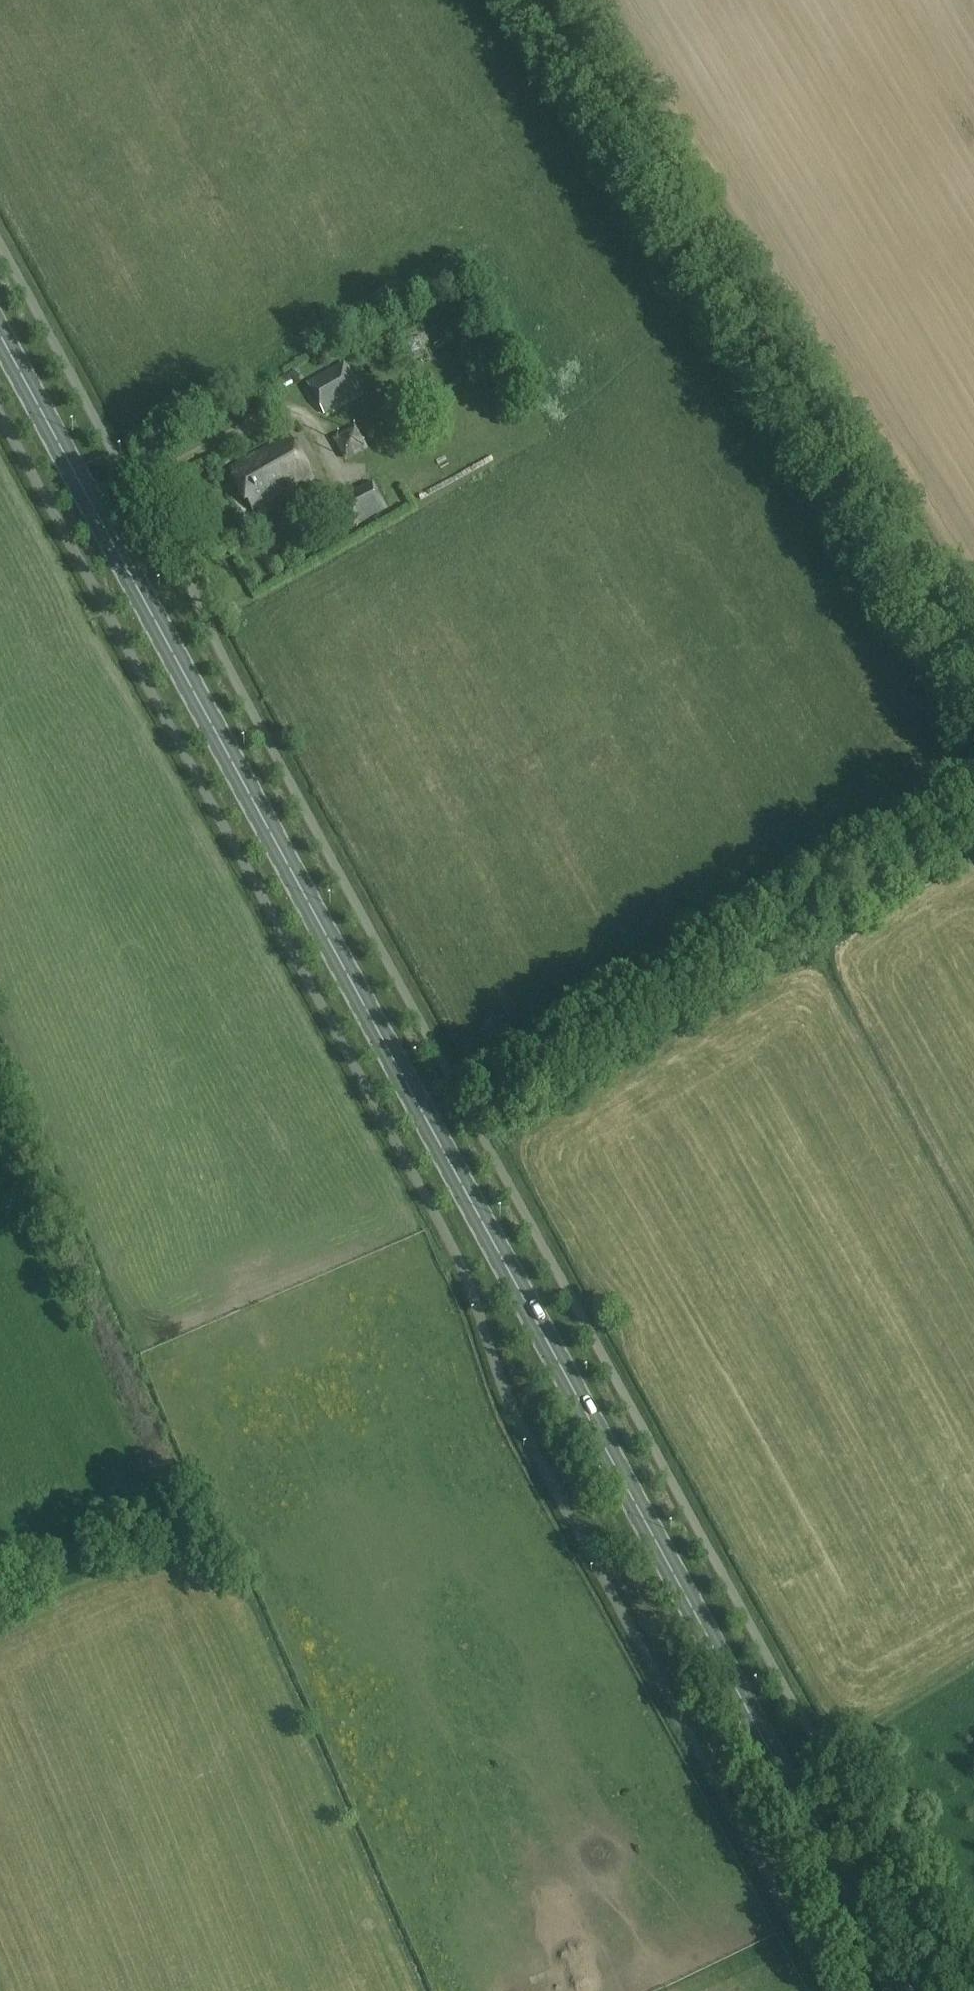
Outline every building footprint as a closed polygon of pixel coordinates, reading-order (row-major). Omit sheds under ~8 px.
[(306,383),(324,415),(362,393),(344,362),(306,383)] [(230,469),(252,510),(312,477),(290,436),(230,469)] [(354,525),(387,508),(372,483),(340,500),(354,525)]
